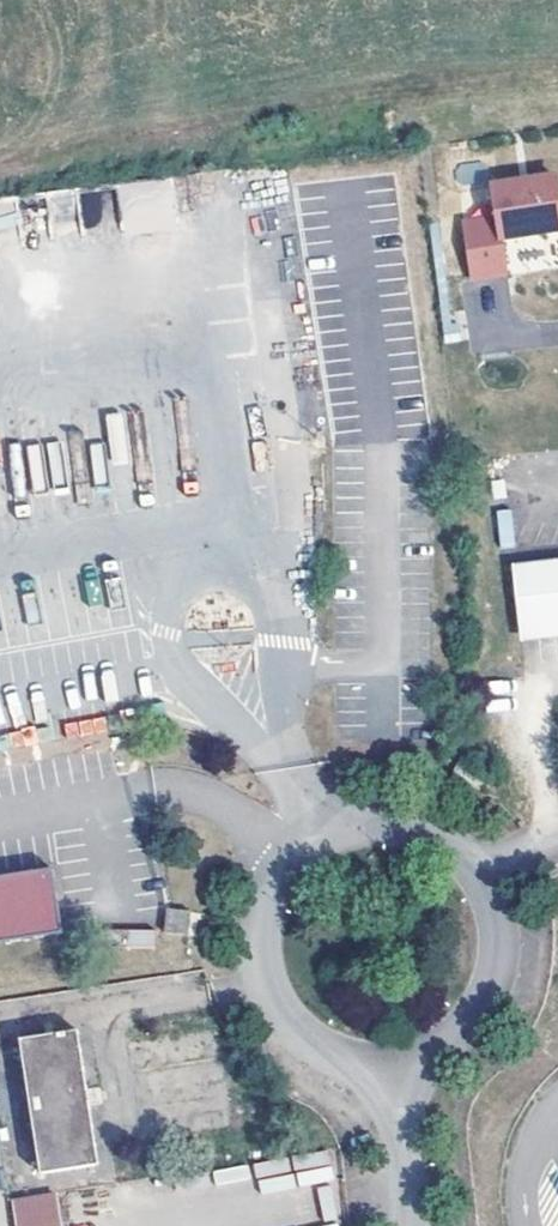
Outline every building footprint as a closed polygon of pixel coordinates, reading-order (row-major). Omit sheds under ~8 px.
[(503,240),(557,232),(557,179),(538,182),(538,179),(514,183),(515,185),(495,188),(499,219),(466,224),(474,280),(508,275),(503,240)] [(301,329),(302,341),(311,341),(309,328),(301,329)] [(514,565),(522,635),(557,631),(557,560),(514,565)] [(0,878),(0,944),(62,934),(52,870),(0,878)] [(177,913),(170,912),(167,932),(187,934),(190,914),(177,913)] [(79,1031),(21,1041),(42,1176),(100,1167),(79,1031)] [(16,1203),(19,1225),(53,1225),(60,1225),(55,1196),(16,1203)]
